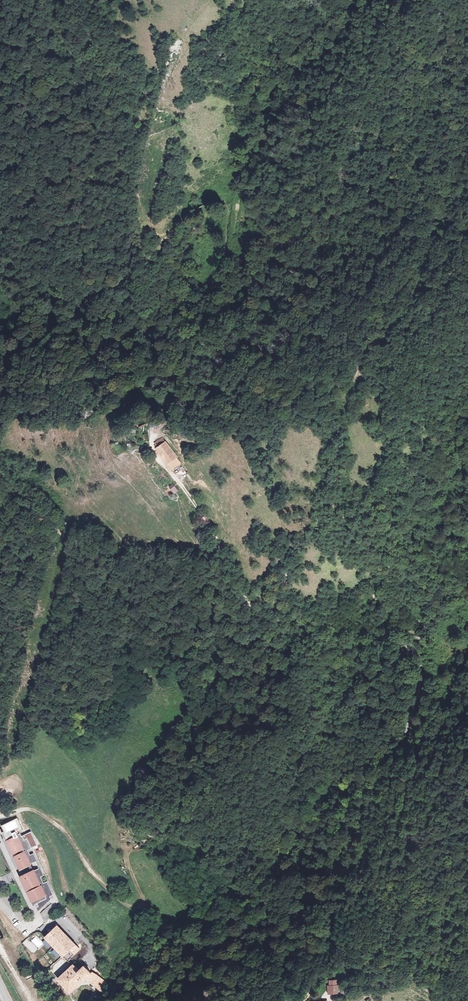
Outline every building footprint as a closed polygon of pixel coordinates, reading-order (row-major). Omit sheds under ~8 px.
[(207,191),(202,195),(209,202),(213,198),(207,191)] [(202,195),(192,204),(198,211),(209,202),(202,195)] [(198,211),(192,204),(188,208),(194,215),(198,211)] [(198,323),(189,322),(188,330),(196,331),(196,328),(198,323)] [(194,463),(175,442),(167,450),(187,471),(194,463)] [(173,483),(169,487),(175,494),(179,491),(173,483)] [(197,492),(191,486),(188,489),(194,495),(197,492)] [(35,904),(39,911),(49,902),(46,896),(52,893),(47,884),(46,882),(44,883),(41,876),(43,876),(42,874),(40,868),(34,871),(30,864),(36,861),(34,856),(33,854),(30,855),(28,850),(30,849),(30,847),(27,841),(25,842),(20,831),(21,831),(23,830),(18,818),(2,825),(7,836),(6,837),(21,869),(27,866),(29,869),(30,872),(21,877),(23,881),(23,882),(24,884),(25,884),(32,900),(32,901),(34,905),(35,904)] [(78,950),(57,928),(46,938),(62,956),(71,948),(75,953),(78,950)] [(30,941),(37,948),(42,943),(35,936),(30,941)] [(92,973),(84,965),(79,970),(73,965),(58,979),(69,993),(86,979),(102,991),(109,983),(96,975),(92,973)] [(330,981),(325,981),(326,993),(337,994),(336,981),(330,981)] [(89,1000),(80,990),(71,997),(73,1000),(72,1000),(87,1000),(89,1000)]
